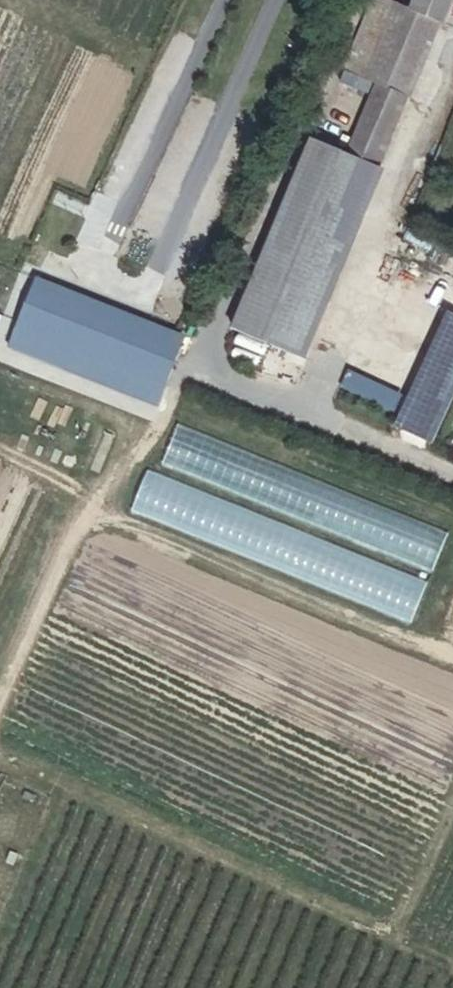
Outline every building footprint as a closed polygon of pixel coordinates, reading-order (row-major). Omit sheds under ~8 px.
[(409,100),(439,27),(407,14),(374,0),(370,0),(341,72),(373,86),(409,100)] [(443,29),(452,5),(452,0),(413,0),(407,14),(439,27),(443,29)] [(344,156),(380,170),(409,100),(373,86),(344,156)] [(329,240),(348,248),(380,170),(344,156),(309,141),(277,219),(329,240)] [(227,334),(281,356),(329,240),(277,219),(275,218),(227,334)] [(281,356),(300,364),(348,248),(329,240),(281,356)] [(132,387),(149,351),(54,309),(38,345),(132,387)] [(426,578),(444,534),(165,423),(147,467),(426,578)] [(103,433),(95,430),(78,472),(86,475),(103,433)] [(423,585),(143,474),(126,518),(405,629),(423,585)]
